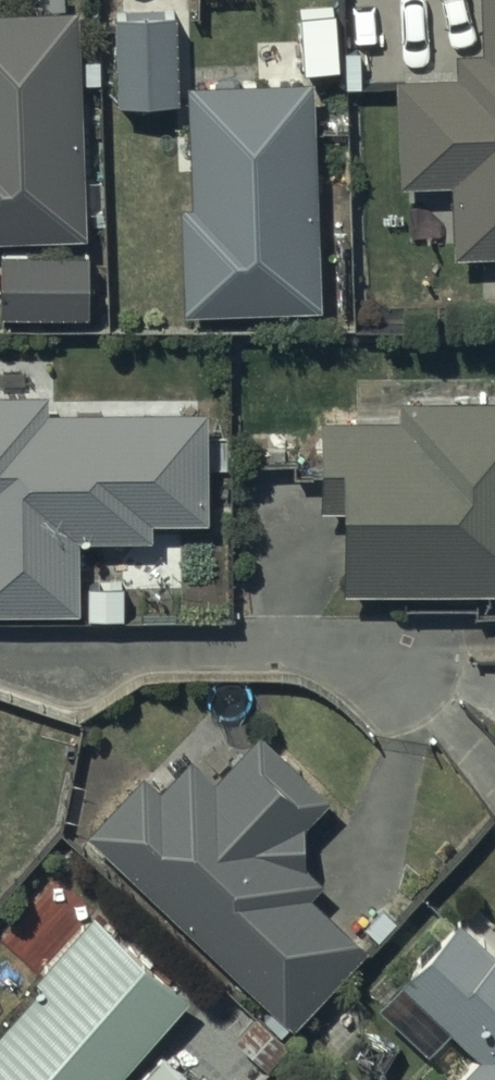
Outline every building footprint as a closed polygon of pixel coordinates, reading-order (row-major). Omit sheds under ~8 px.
[(484,50),(458,51),(458,78),(398,79),(401,185),(453,184),(454,254),(494,253),(494,0),(482,0),(484,50)] [(79,11),(0,13),(0,242),(85,239),(79,11)] [(178,100),(177,15),(117,17),(119,101),(178,100)] [(321,310),(314,80),(191,83),(194,209),(181,210),(184,314),(321,310)] [(88,252),(3,252),(3,314),(88,314),(88,252)] [(77,614),(76,537),(155,537),(155,519),(209,518),(208,413),(49,413),(49,397),(0,398),(0,614),(77,614)] [(406,400),(406,421),(323,422),(324,511),(347,511),(347,592),(494,591),(494,400),(406,400)] [(144,775),(87,834),(294,1027),(366,949),(310,897),(321,886),(306,872),(304,822),(330,800),(264,737),(220,783),(192,757),(160,790),(144,775)] [(190,996),(94,913),(32,985),(40,991),(0,1037),(0,1079),(117,1079),(190,996)] [(462,919),(379,1008),(428,1053),(450,1029),(481,1058),(461,1079),(494,1079),(494,949),(462,919)] [(162,1055),(139,1079),(189,1079),(162,1055)]
